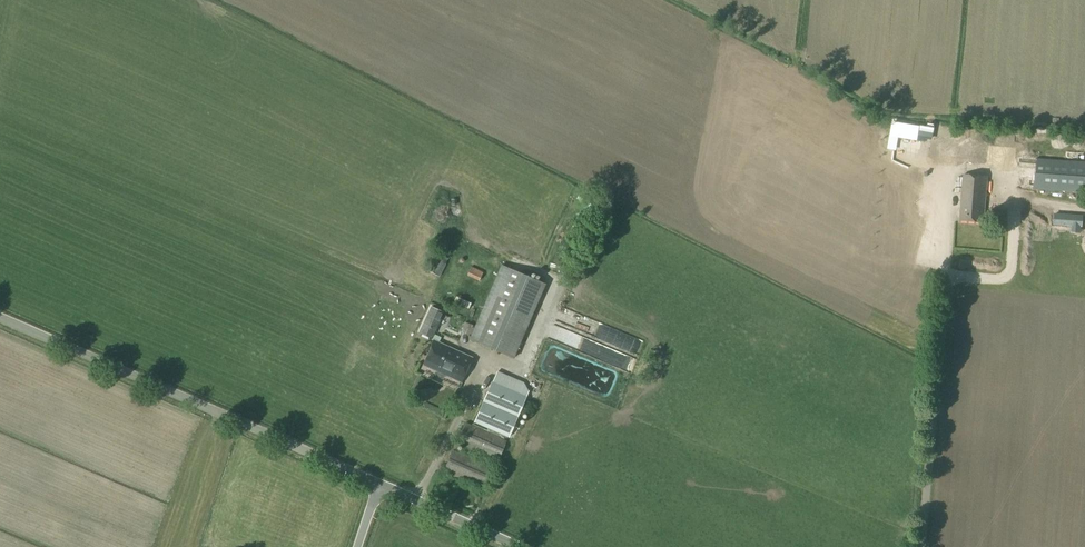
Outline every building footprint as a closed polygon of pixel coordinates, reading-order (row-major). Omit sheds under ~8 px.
[(917,134),(917,121),(887,121),(887,134),(917,134)] [(936,144),(965,145),(965,136),(936,135),(936,144)] [(1016,188),(1084,193),(1084,185),(1084,163),(1018,158),(1016,188)] [(912,190),(916,176),(909,174),(905,188),(912,190)] [(964,175),(960,220),(984,222),(986,195),(987,184),(988,177),(964,175)] [(1049,206),(1021,207),(1021,209),(1021,217),(1049,217),(1049,211),(1049,206)] [(438,247),(426,271),(439,277),(451,253),(438,247)] [(500,266),(469,339),(512,358),(544,285),(500,266)] [(471,267),(467,275),(479,281),(483,273),(471,267)] [(465,301),(467,296),(458,292),(456,298),(465,301)] [(432,308),(420,334),(432,339),(432,340),(435,341),(424,365),(438,372),(438,375),(443,377),(446,375),(460,382),(471,357),(439,343),(441,338),(435,335),(445,313),(432,308)] [(465,322),(460,332),(469,336),(473,326),(465,322)] [(602,354),(601,359),(607,359),(608,344),(587,343),(587,354),(602,354)] [(491,386),(474,424),(507,438),(525,398),(492,383),(491,386)] [(418,391),(416,396),(417,400),(422,403),(428,400),(425,389),(418,391)] [(464,424),(455,444),(497,463),(505,443),(464,424)] [(452,452),(443,472),(484,491),(493,471),(452,452)]
